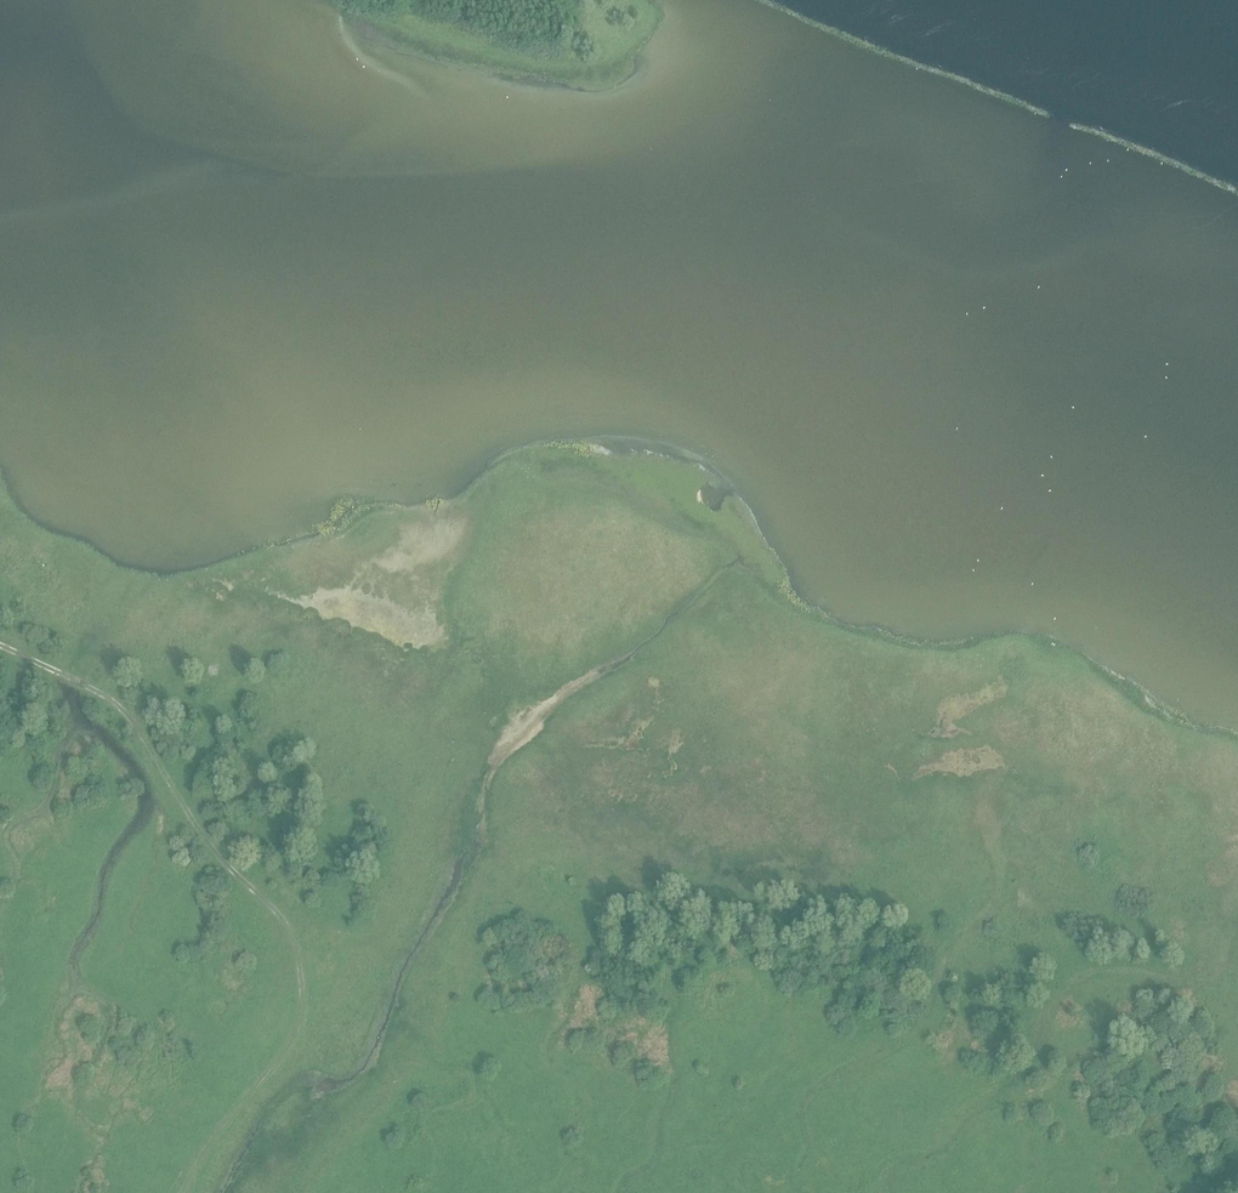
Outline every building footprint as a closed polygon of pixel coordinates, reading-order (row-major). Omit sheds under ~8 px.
[(164,999),(169,1010),(179,1004),(173,994),(164,999)] [(379,1173),(392,1159),(386,1153),(372,1166),(379,1173)]
